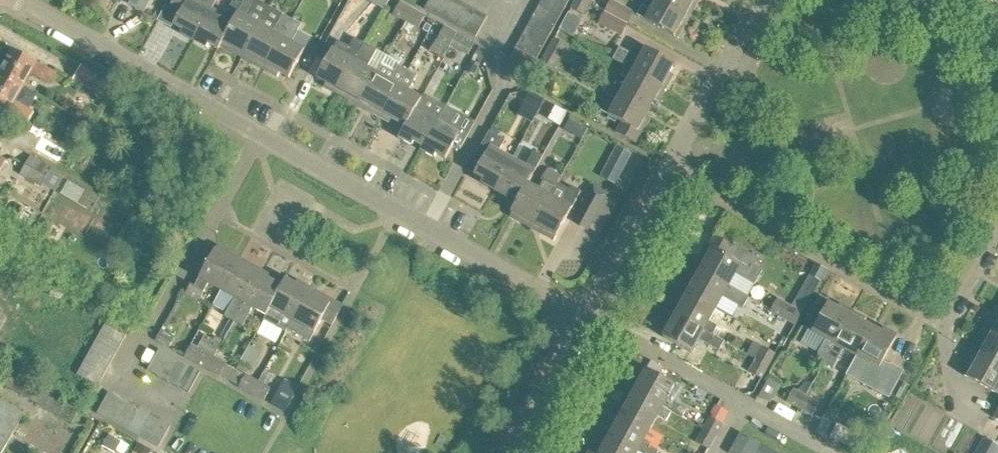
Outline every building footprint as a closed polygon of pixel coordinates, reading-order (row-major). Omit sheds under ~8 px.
[(121,2),(143,14),(151,0),(123,0),(121,2)] [(212,9),(217,0),(174,0),(167,13),(177,18),(173,26),(183,31),(181,35),(194,42),(212,9)] [(218,51),(221,47),(242,5),(234,0),(225,17),(212,9),(194,42),(207,49),(209,45),(218,51)] [(267,13),(254,6),(257,0),(245,0),(242,5),(221,47),(242,59),(267,13)] [(384,11),(390,0),(364,0),(384,11)] [(443,0),(430,0),(424,10),(435,16),(443,0)] [(456,0),(443,0),(435,16),(445,21),(456,0)] [(455,27),(467,6),(456,0),(445,21),(455,27)] [(565,8),(551,0),(543,0),(539,7),(560,18),(565,8)] [(565,8),(570,0),(551,0),(565,8)] [(590,3),(584,0),(577,0),(571,10),(583,16),(590,3)] [(686,15),(659,0),(657,0),(651,12),(642,7),(637,16),(678,39),(685,25),(681,23),(686,15)] [(694,0),(659,0),(686,15),(690,17),(697,3),(694,1),(694,0)] [(605,12),(627,24),(633,13),(611,1),(605,12)] [(406,22),(412,10),(400,3),(393,15),(406,22)] [(465,33),(477,12),(467,6),(455,27),(465,33)] [(554,29),(560,18),(539,7),(533,17),(554,29)] [(412,10),(406,22),(418,29),(425,17),(412,10)] [(477,12),(465,33),(476,38),(487,17),(477,12)] [(264,71),(292,21),(283,16),(280,20),(267,13),(242,59),(264,71)] [(620,35),(626,25),(605,13),(599,24),(620,35)] [(548,39),(554,29),(533,17),(527,27),(548,39)] [(292,21),(264,71),(277,78),(279,74),(289,79),(305,51),(291,43),(301,26),(292,21)] [(543,49),(548,39),(527,27),(522,37),(543,49)] [(457,35),(444,28),(431,51),(444,58),(450,47),(457,35)] [(475,45),(457,35),(450,47),(468,57),(475,45)] [(537,59),(543,49),(522,37),(516,47),(537,59)] [(324,88),(337,95),(364,45),(356,40),(350,50),(337,42),(317,79),(326,84),(324,88)] [(548,52),(559,59),(564,49),(566,46),(555,40),(548,52)] [(352,98),(361,103),(387,58),(364,45),(337,95),(350,102),(352,98)] [(531,69),(537,59),(516,47),(510,58),(531,69)] [(613,60),(625,66),(666,89),(673,76),(669,74),(674,65),(646,49),(641,59),(620,47),(613,60)] [(484,58),(482,57),(479,48),(466,73),(474,77),(484,58)] [(23,88),(31,74),(49,84),(55,74),(13,50),(0,73),(0,75),(23,88)] [(552,71),(559,59),(548,52),(541,65),(552,71)] [(368,112),(381,119),(408,71),(399,66),(400,65),(387,58),(361,103),(370,108),(368,112)] [(658,102),(666,89),(625,66),(620,75),(629,80),(621,93),(650,109),(655,100),(658,102)] [(82,67),(74,81),(109,101),(117,87),(82,67)] [(396,123),(405,127),(417,107),(422,99),(408,92),(417,76),(408,71),(381,119),(394,127),(396,123)] [(23,88),(0,75),(0,107),(28,123),(33,113),(15,103),(23,88)] [(541,99),(530,92),(524,103),(535,109),(541,99)] [(645,118),(650,109),(621,93),(614,107),(605,102),(600,111),(622,123),(616,134),(635,144),(649,120),(645,118)] [(538,113),(536,115),(542,118),(559,128),(566,114),(564,113),(544,102),(539,110),(538,113)] [(423,148),(439,119),(417,107),(405,127),(398,139),(412,147),(414,143),(422,147),(423,148)] [(423,148),(422,147),(420,151),(434,159),(436,155),(446,160),(453,147),(460,151),(468,136),(461,132),(448,124),(454,114),(453,110),(446,107),(439,119),(423,148)] [(587,129),(570,119),(564,131),(581,140),(587,129)] [(495,191),(512,159),(499,152),(505,141),(489,133),(477,155),(483,159),(474,175),(484,180),(482,184),(495,191)] [(66,151),(43,138),(36,150),(59,164),(66,151)] [(631,154),(618,147),(608,166),(622,173),(631,154)] [(518,199),(528,184),(543,157),(535,152),(527,167),(512,159),(495,191),(508,199),(510,195),(518,199)] [(19,175),(40,188),(52,169),(30,157),(19,175)] [(550,197),(557,183),(561,177),(547,170),(541,181),(545,183),(540,192),(528,184),(518,199),(511,212),(521,218),(519,222),(532,229),(534,225),(550,197)] [(581,192),(571,187),(569,190),(557,183),(550,197),(534,225),(543,230),(541,234),(554,241),(581,192)] [(594,186),(573,224),(588,232),(590,230),(599,235),(616,204),(607,199),(609,195),(594,186)] [(755,259),(714,237),(701,261),(705,263),(700,271),(729,287),(736,274),(753,284),(761,271),(752,266),(755,259)] [(222,292),(238,263),(229,258),(231,255),(217,247),(195,288),(191,286),(184,297),(198,304),(209,284),(222,292)] [(234,322),(262,272),(249,265),(247,268),(238,263),(222,292),(235,299),(225,317),(234,322)] [(825,269),(816,264),(809,275),(820,281),(827,270),(825,269)] [(688,294),(716,309),(723,296),(732,301),(738,292),(729,287),(700,271),(696,269),(689,283),(693,285),(688,294)] [(267,316),(281,287),(273,283),(275,279),(262,272),(234,322),(243,327),(253,309),(267,316)] [(288,330),(308,293),(310,289),(297,282),(295,285),(285,280),(281,287),(267,316),(264,321),(286,333),(288,330)] [(308,293),(288,330),(310,342),(322,320),(333,326),(343,307),(319,294),(317,298),(308,293)] [(709,323),(716,309),(688,294),(683,303),(679,301),(672,314),(713,336),(718,328),(709,323)] [(783,318),(789,307),(777,300),(770,311),(783,318)] [(830,354),(852,312),(839,305),(837,309),(828,304),(812,332),(826,340),(817,356),(818,361),(824,364),(830,354)] [(789,307),(783,318),(795,325),(802,314),(789,307)] [(857,357),(872,328),(863,323),(865,319),(852,312),(830,354),(839,359),(844,350),(857,357)] [(713,336),(672,314),(664,327),(668,329),(663,338),(691,354),(699,340),(718,351),(723,342),(713,336)] [(988,332),(997,338),(997,320),(995,319),(988,332)] [(100,335),(121,346),(126,336),(106,324),(100,335)] [(872,328),(857,357),(870,364),(859,384),(873,391),(879,380),(875,377),(897,337),(883,329),(881,333),(872,328)] [(175,337),(163,329),(156,340),(169,348),(175,337)] [(997,366),(997,338),(988,332),(981,345),(985,347),(980,356),(997,366)] [(115,357),(121,346),(100,335),(94,345),(115,357)] [(747,355),(757,361),(768,367),(775,354),(753,343),(747,355)] [(244,364),(258,371),(268,351),(254,344),(244,364)] [(109,367),(115,357),(94,345),(89,355),(109,367)] [(185,358),(195,363),(201,352),(191,346),(185,358)] [(158,377),(170,356),(159,350),(148,371),(158,377)] [(207,370),(214,359),(201,352),(195,363),(207,370)] [(104,377),(109,367),(89,355),(83,365),(104,377)] [(168,383),(180,362),(170,356),(158,377),(168,383)] [(980,356),(975,365),(971,363),(964,377),(997,396),(997,366),(980,356)] [(214,359),(207,370),(220,377),(226,365),(214,359)] [(768,367),(757,361),(750,373),(761,379),(768,367)] [(178,388),(190,367),(180,362),(168,383),(178,388)] [(98,387),(104,377),(83,365),(77,375),(98,387)] [(226,365),(220,377),(239,388),(245,376),(226,365)] [(190,367),(178,388),(189,394),(200,373),(190,367)] [(630,390),(671,413),(682,419),(687,410),(667,400),(675,386),(646,370),(641,380),(637,377),(630,390)] [(262,377),(258,383),(252,395),(264,402),(271,390),(266,387),(273,375),(266,371),(262,377)] [(258,383),(245,376),(239,388),(252,395),(258,383)] [(294,397),(279,390),(271,405),(285,413),(294,397)] [(666,422),(671,413),(630,390),(623,404),(627,406),(622,415),(650,430),(657,417),(666,422)] [(799,409),(806,397),(793,390),(787,402),(799,409)] [(33,411),(0,393),(0,452),(9,452),(33,411)] [(108,420),(119,399),(109,393),(97,414),(108,420)] [(806,397),(799,409),(812,416),(818,404),(806,397)] [(118,426),(129,405),(119,399),(108,420),(118,426)] [(128,431),(140,410),(129,405),(118,426),(128,431)] [(704,431),(715,437),(728,414),(717,408),(704,431)] [(138,437),(150,416),(140,410),(128,431),(138,437)] [(609,437),(638,452),(658,452),(659,452),(643,443),(650,430),(622,415),(617,424),(613,421),(605,435),(609,437)] [(148,443),(160,422),(150,416),(138,437),(148,443)] [(160,422),(148,443),(159,448),(170,427),(160,422)] [(708,450),(715,437),(704,431),(697,444),(708,450)] [(751,439),(740,433),(729,452),(743,452),(751,439)] [(130,445),(109,435),(103,447),(115,452),(117,450),(123,452),(126,452),(130,445)] [(609,437),(605,446),(601,444),(596,452),(638,452),(609,437)] [(761,445),(751,439),(743,452),(756,452),(761,445)] [(983,439),(975,452),(997,452),(997,447),(983,439)] [(138,444),(134,452),(136,452),(151,452),(152,451),(138,444)] [(771,450),(761,445),(756,452),(770,452),(771,450)]
